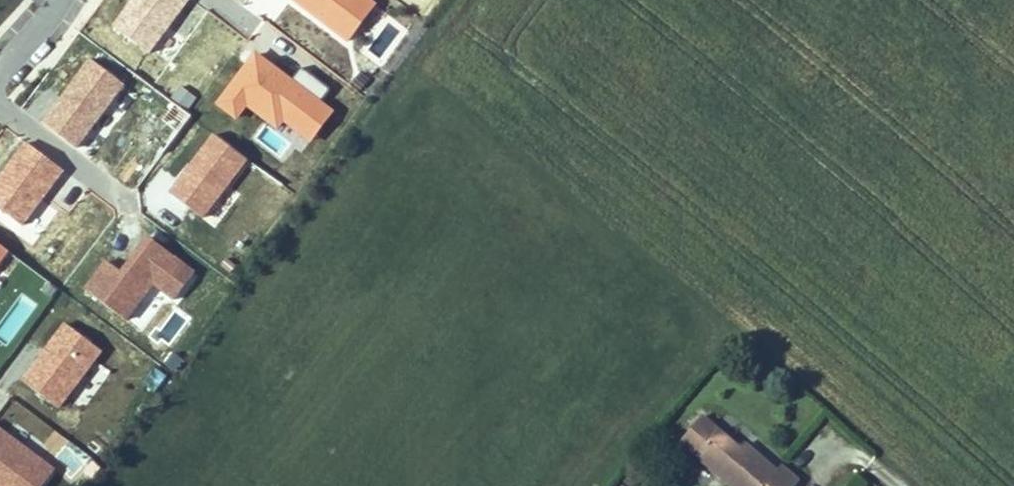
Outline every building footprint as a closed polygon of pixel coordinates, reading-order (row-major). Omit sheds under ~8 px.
[(112,29),(148,57),(189,0),(133,0),(112,29)] [(348,43),(377,5),(371,0),(290,0),(348,43)] [(256,51),(216,102),(236,118),(246,106),(276,128),(282,120),(310,142),(334,110),(322,101),(292,80),(256,51)] [(127,84),(90,58),(42,123),(79,150),(127,84)] [(302,67),(292,80),(322,101),(331,88),(302,67)] [(147,134),(166,147),(188,116),(171,103),(147,134)] [(246,161),(211,135),(168,193),(203,219),(214,204),(229,183),(246,161)] [(23,141),(0,173),(0,206),(24,224),(64,169),(23,141)] [(123,273),(102,300),(129,321),(155,286),(174,300),(195,272),(149,237),(125,270),(123,273)] [(0,243),(0,263),(9,250),(0,243)] [(123,273),(107,261),(87,289),(102,300),(123,273)] [(102,350),(63,322),(20,380),(60,408),(102,350)] [(699,413),(678,437),(734,485),(793,485),(800,478),(781,461),(775,468),(755,451),(750,458),(738,447),(699,413)] [(57,470),(0,429),(0,485),(45,485),(57,470)] [(744,441),(738,447),(750,458),(755,451),(744,441)]
